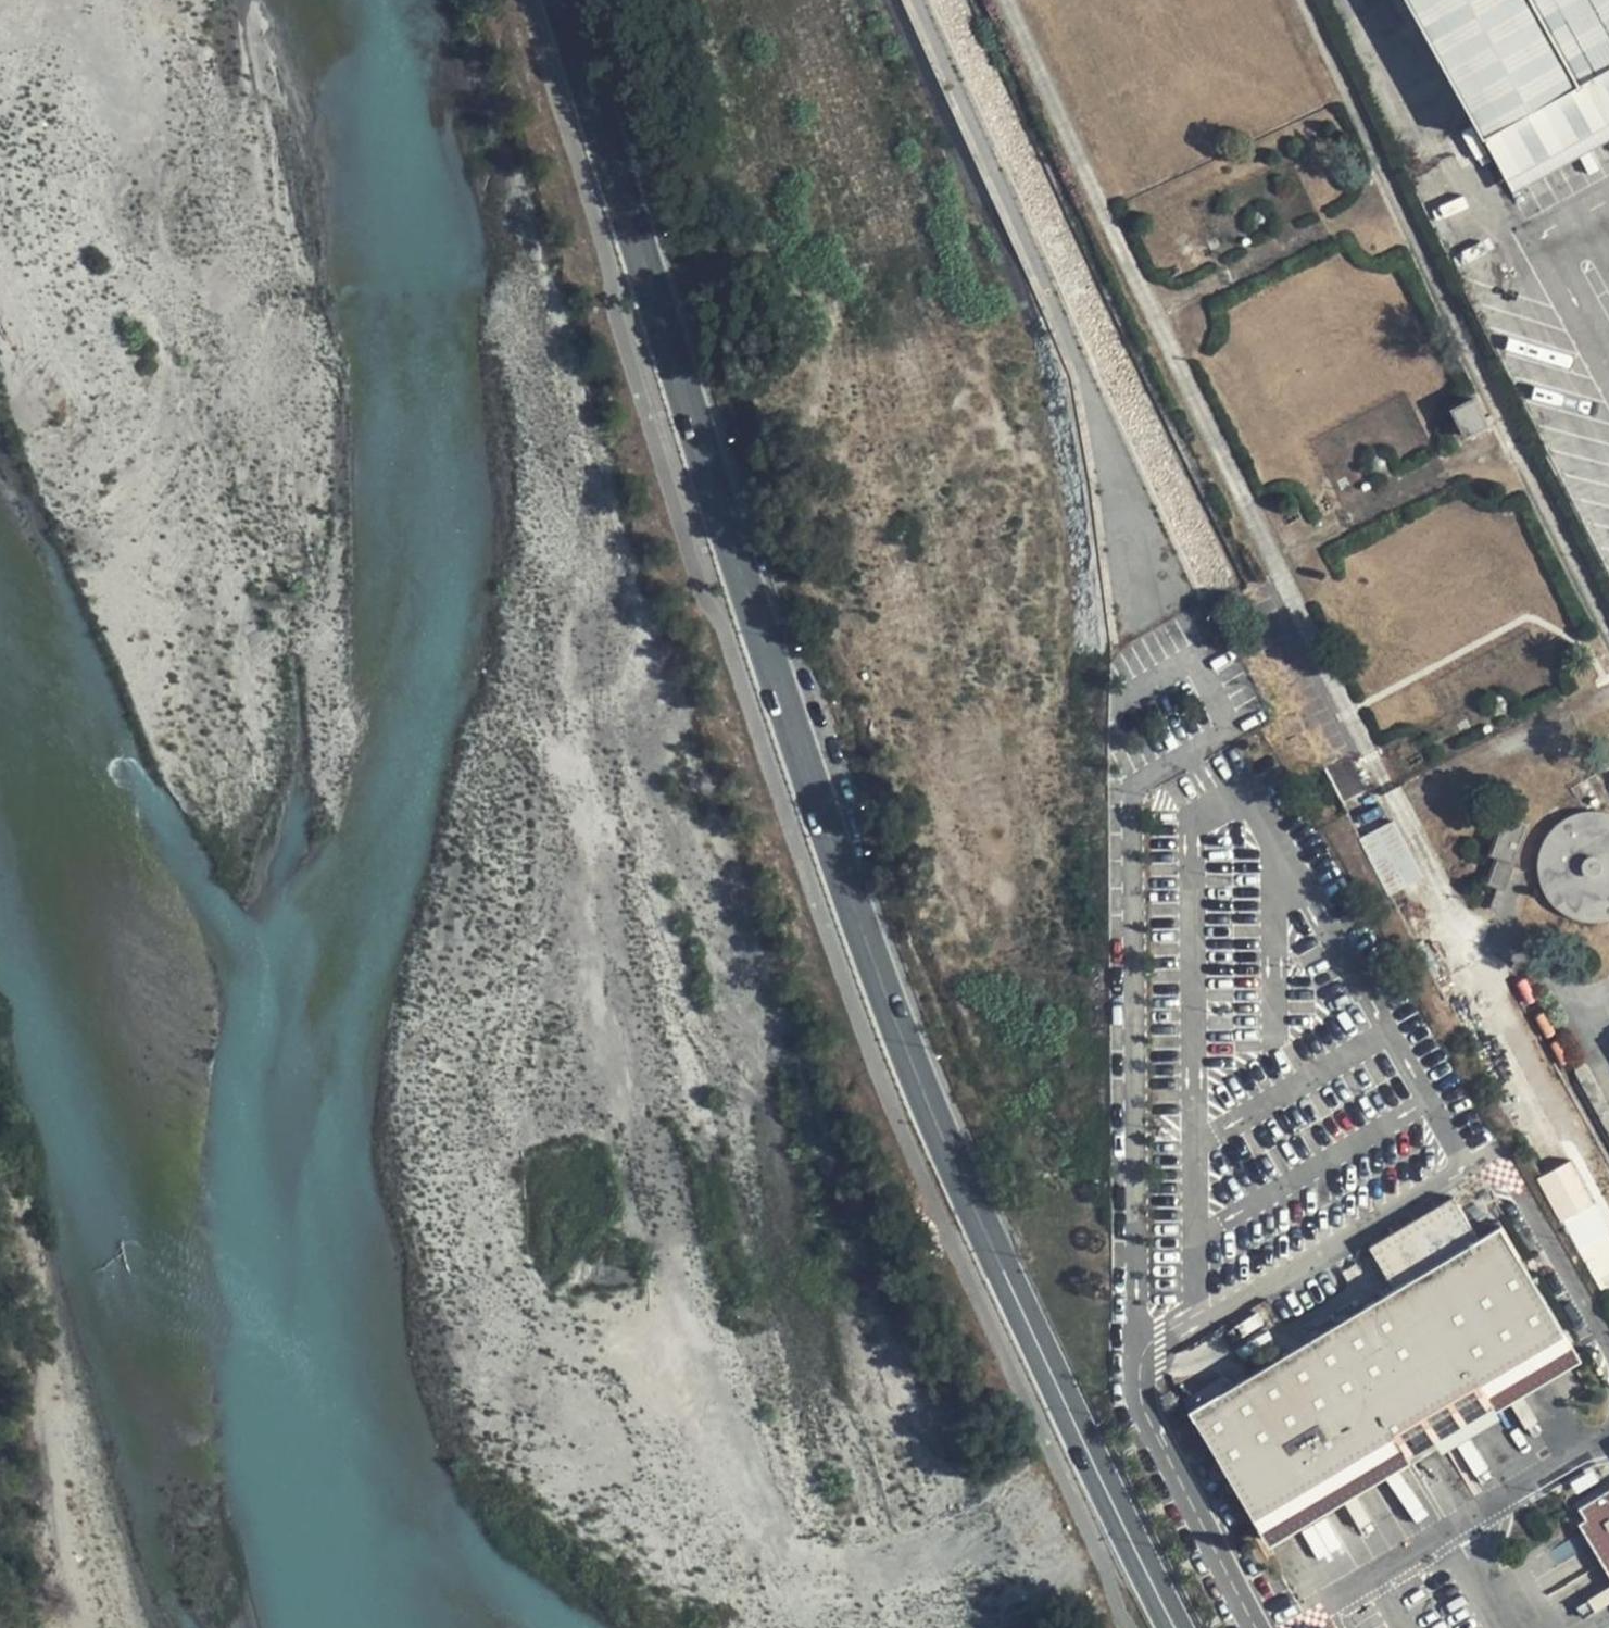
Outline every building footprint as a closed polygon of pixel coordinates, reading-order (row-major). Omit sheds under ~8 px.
[(1484,135),(1608,68),(1608,0),(1409,0),(1484,135)] [(1489,421),(1476,393),(1454,404),(1468,432),(1489,421)] [(1606,814),(1592,812),(1585,813),(1572,817),(1560,825),(1549,835),(1545,841),(1539,854),(1537,869),(1538,876),(1539,883),(1544,897),(1552,909),(1563,918),(1569,922),(1583,927),(1590,928),(1605,927),(1608,926),(1608,814),(1606,814)] [(1362,836),(1391,890),(1425,872),(1396,818),(1362,836)] [(1573,1158),(1540,1175),(1562,1219),(1595,1203),(1573,1158)] [(1404,1295),(1211,1404),(1274,1515),(1408,1439),(1420,1458),(1446,1443),(1504,1410),(1493,1390),(1577,1343),(1514,1232),(1488,1247),(1483,1239),(1463,1203),(1379,1250),(1404,1295)] [(1514,1232),(1510,1224),(1483,1239),(1488,1247),(1514,1232)] [(1608,1285),(1608,1232),(1582,1246),(1603,1288),(1608,1285)] [(1577,1343),(1493,1390),(1504,1410),(1507,1415),(1591,1367),(1577,1343)] [(1504,1410),(1446,1443),(1456,1461),(1514,1428),(1507,1415),(1504,1410)] [(1408,1439),(1274,1515),(1287,1539),(1422,1463),(1420,1458),(1408,1439)] [(1587,1512),(1591,1518),(1577,1527),(1608,1579),(1608,1499),(1587,1512)]
